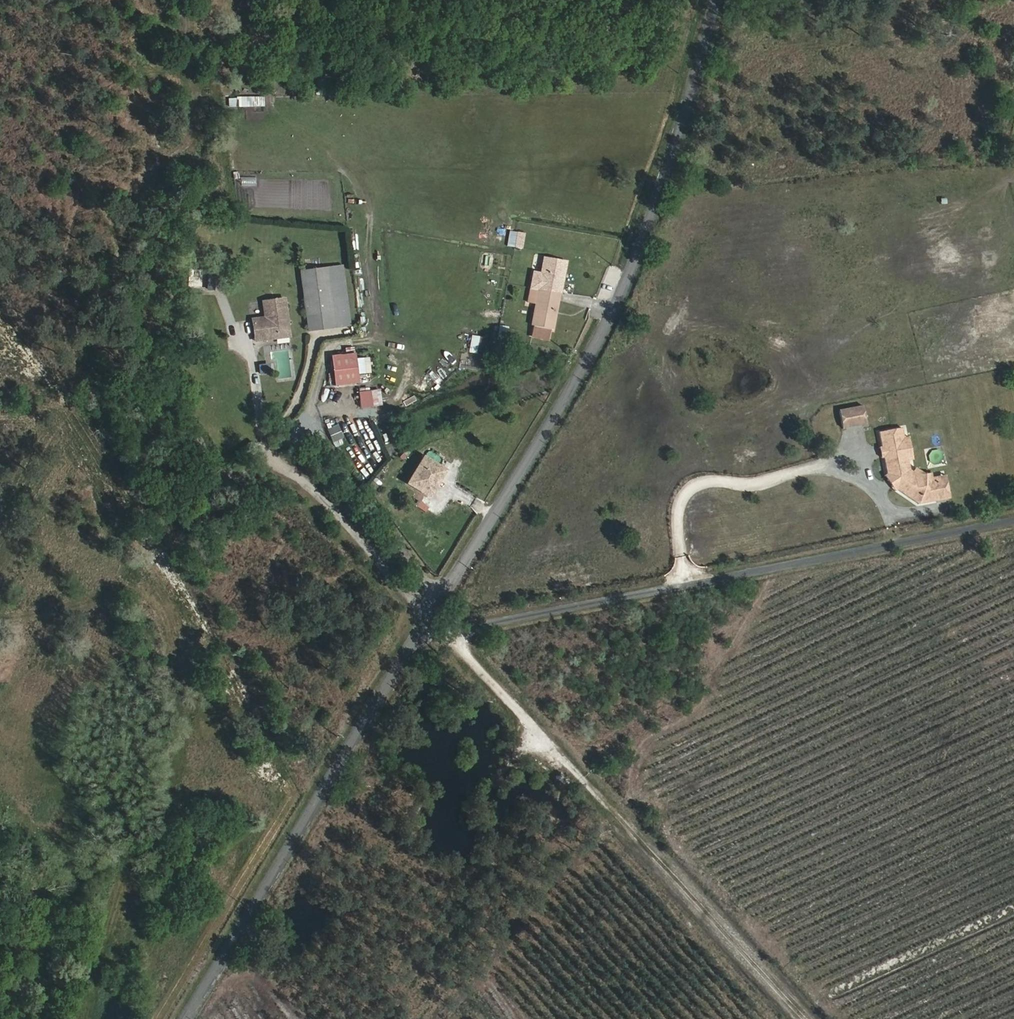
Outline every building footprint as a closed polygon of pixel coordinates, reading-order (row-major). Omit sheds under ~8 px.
[(266,95),(230,95),(230,105),(266,106),(266,95)] [(508,245),(525,247),(527,231),(510,230),(508,245)] [(548,291),(569,296),(576,265),(555,260),(548,291)] [(345,267),(339,268),(340,292),(307,300),(311,335),(354,327),(345,267)] [(340,292),(339,268),(296,274),(299,301),(307,300),(340,292)] [(545,305),(548,291),(542,289),(539,304),(545,305)] [(560,333),(569,296),(548,291),(545,305),(539,329),(542,329),(540,338),(557,342),(559,333),(560,333)] [(307,300),(299,301),(304,336),(311,335),(307,300)] [(267,321),(255,323),(258,343),(278,340),(278,335),(292,334),(287,303),(265,308),(267,321)] [(473,333),(470,350),(483,352),(485,336),(473,333)] [(361,355),(337,361),(344,391),(367,386),(361,355)] [(360,390),(363,407),(384,403),(381,387),(360,390)] [(849,412),(853,431),(877,426),(873,408),(849,412)] [(329,427),(335,439),(344,435),(338,423),(329,427)] [(915,440),(913,430),(890,435),(893,449),(894,451),(896,457),(895,460),(898,478),(901,478),(902,480),(905,481),(908,487),(907,490),(909,492),(931,507),(948,504),(944,484),(935,485),(928,481),(927,476),(924,475),(921,473),(920,463),(919,460),(915,457),(913,447),(916,444),(915,440)] [(919,460),(920,463),(924,462),(920,439),(915,440),(916,444),(913,447),(915,457),(919,460)] [(451,478),(429,464),(413,490),(434,505),(451,478)] [(935,485),(944,484),(943,480),(943,476),(936,477),(927,470),(924,475),(927,476),(928,481),(935,485)] [(901,478),(898,478),(895,479),(904,495),(909,492),(907,490),(908,487),(905,481),(902,480),(901,478)] [(944,484),(948,504),(961,501),(957,478),(943,480),(944,484)]
